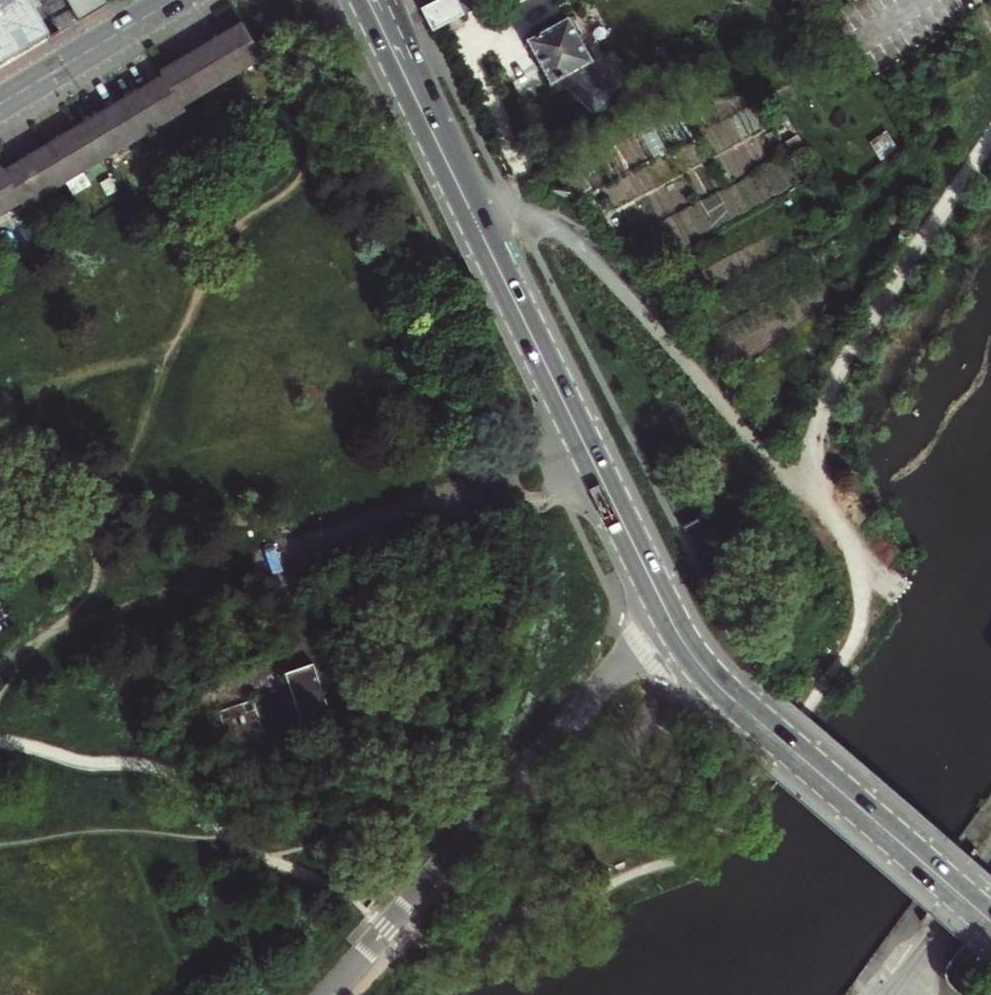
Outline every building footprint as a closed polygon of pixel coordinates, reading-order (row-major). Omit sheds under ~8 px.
[(49,41),(32,12),(41,7),(37,0),(0,0),(0,71),(49,41)] [(79,23),(108,5),(105,0),(66,0),(79,23)] [(437,39),(446,34),(443,28),(478,9),(473,0),(444,0),(423,12),(437,39)] [(533,37),(521,43),(535,68),(546,89),(558,82),(591,65),(567,19),(558,24),(555,20),(553,21),(545,21),(534,26),(531,32),(533,37)] [(243,24),(221,38),(178,63),(160,73),(163,78),(140,92),(104,114),(67,136),(28,159),(6,172),(3,168),(0,170),(0,217),(24,203),(27,207),(184,114),(181,108),(265,59),(243,24)] [(341,714),(322,653),(295,662),(299,675),(262,686),(259,691),(217,704),(223,723),(234,720),(239,737),(310,713),(314,723),(341,714)]
